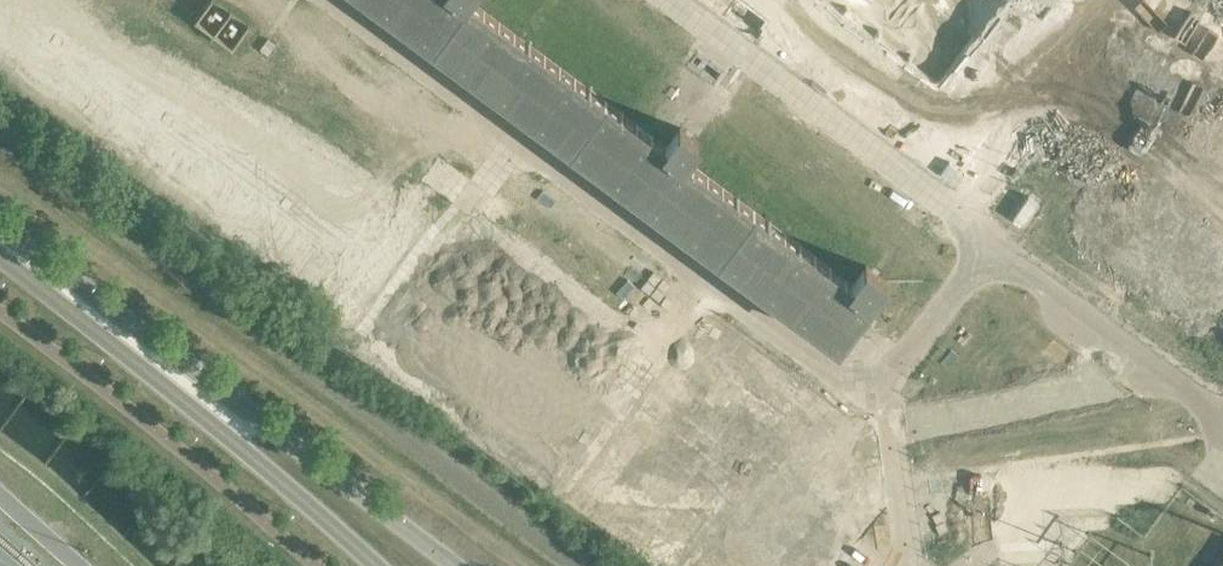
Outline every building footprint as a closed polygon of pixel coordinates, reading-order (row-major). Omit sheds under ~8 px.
[(470,0),(374,0),(838,345),(861,314),(873,298),(871,297),(883,280),(885,281),(886,280),(866,265),(865,267),(866,268),(854,285),(684,160),(697,142),(698,143),(700,142),(697,140),(680,127),(679,129),(680,130),(667,146),(643,128),(470,0)] [(973,117),(1060,0),(816,0),(973,117)] [(1053,167),(1126,213),(1091,267),(1134,295),(1142,289),(1222,341),(1222,264),(1189,242),(1205,217),(1143,178),(1171,178),(1182,160),(1222,186),(1222,0),(1160,0),(1053,167)] [(507,296),(475,272),(463,288),(495,311),(507,296)] [(481,331),(449,307),(438,323),(469,346),(481,331)] [(455,366),(423,342),(412,358),(443,381),(455,366)] [(542,470),(597,397),(563,372),(552,387),(560,392),(516,451),(542,470)] [(518,420),(520,417),(522,415),(506,403),(494,419),(510,431),(513,426),(523,434),(528,427),(518,420)] [(1116,514),(1114,468),(997,473),(999,520),(1116,514)] [(1060,522),(999,524),(1000,534),(1001,565),(1062,565),(1060,522)]
